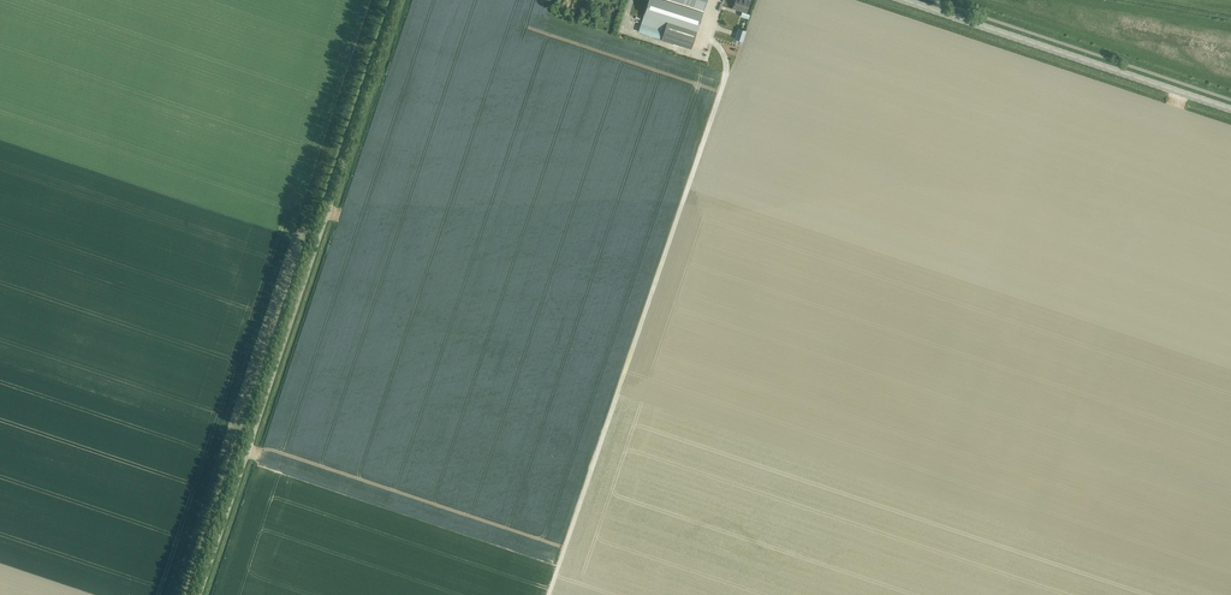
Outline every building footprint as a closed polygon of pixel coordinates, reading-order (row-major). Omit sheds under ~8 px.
[(644,14),(697,31),(703,12),(665,0),(649,0),(644,14)] [(704,11),(707,0),(667,0),(704,11)] [(734,5),(741,8),(741,10),(746,11),(749,0),(736,0),(734,5)] [(644,15),(640,31),(661,38),(666,22),(644,15)] [(667,22),(662,38),(690,47),(696,31),(667,22)] [(741,26),(738,37),(745,39),(749,28),(741,26)]
